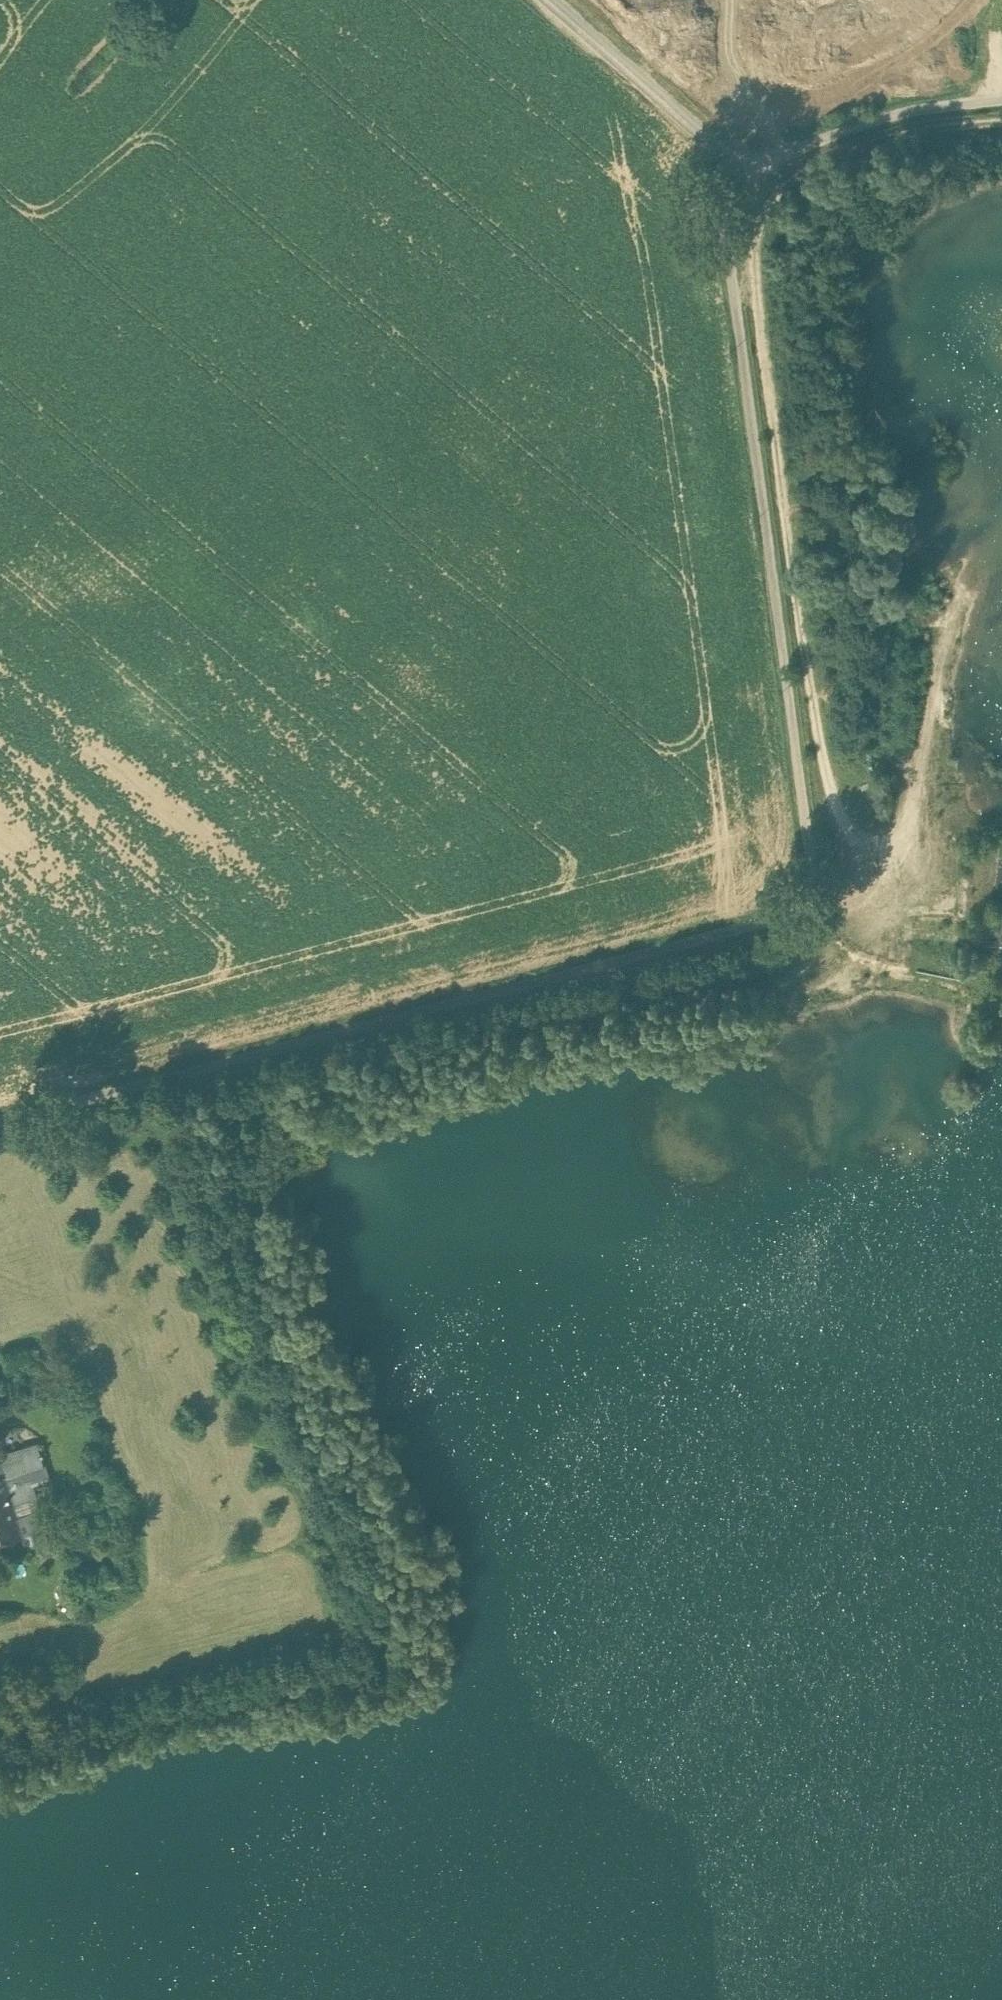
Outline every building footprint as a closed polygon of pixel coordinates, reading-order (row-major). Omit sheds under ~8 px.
[(0,1458),(0,1538),(22,1531),(22,1532),(30,1529),(33,1539),(38,1537),(41,1550),(54,1546),(41,1505),(30,1508),(26,1497),(35,1495),(31,1483),(48,1478),(40,1453),(42,1452),(41,1450),(39,1451),(36,1441),(2,1451),(4,1457),(0,1458)]
